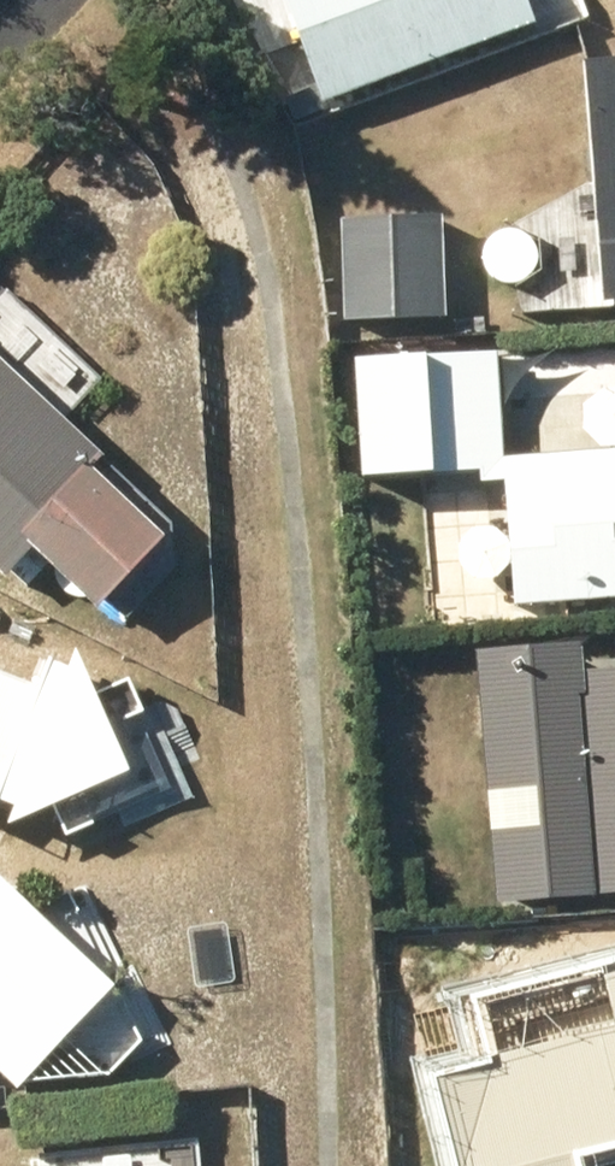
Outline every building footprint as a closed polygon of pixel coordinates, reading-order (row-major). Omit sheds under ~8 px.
[(532,0),(289,0),(323,88),(535,7),(532,0)] [(582,47),(599,287),(614,286),(614,45),(582,47)] [(439,204),(341,207),(345,310),(443,307),(439,204)] [(351,343),(361,462),(432,456),(432,462),(478,459),(479,473),(505,471),(515,596),(614,588),(614,440),(502,449),(493,338),(426,343),(425,337),(351,343)] [(4,563),(30,535),(96,596),(164,523),(91,456),(103,443),(0,348),(0,560),(4,563)] [(578,664),(600,886),(614,884),(614,660),(578,664)] [(39,679),(0,665),(0,782),(39,679)] [(115,970),(0,865),(0,1059),(18,1075),(115,970)] [(549,996),(592,1165),(614,1165),(614,979),(549,996)]
